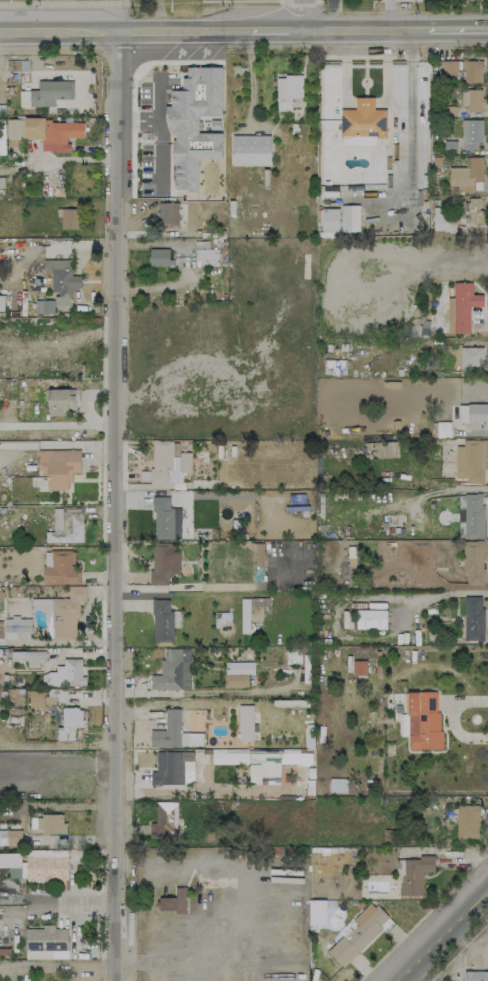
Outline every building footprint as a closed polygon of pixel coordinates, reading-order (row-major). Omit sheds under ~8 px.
[(457,61),(442,60),(442,75),(457,75),(457,61)] [(482,60),(463,61),(463,82),(482,82),(482,60)] [(222,67),(187,67),(187,77),(181,78),(181,90),(170,90),(170,106),(167,106),(167,133),(173,133),(174,191),(198,191),(198,160),(222,159),(221,132),(198,133),(198,116),(222,115),(222,67)] [(275,110),(291,111),(292,98),(302,98),(303,75),(277,74),(275,110)] [(73,81),(37,81),(38,90),(20,91),(20,107),(54,107),(54,99),(73,99),(73,81)] [(483,112),(482,89),(462,90),(462,112),(483,112)] [(386,109),(374,109),(374,97),(355,97),(355,109),(340,109),(341,145),(375,144),(375,138),(386,138),(386,109)] [(83,122),(46,122),(46,118),(24,117),(24,139),(42,139),(41,152),(69,152),(69,138),(83,138),(83,122)] [(23,140),(23,119),(6,119),(6,139),(23,140)] [(481,119),(462,120),(462,150),(481,149),(481,119)] [(270,135),(232,135),(231,165),(270,165),(270,135)] [(449,167),(449,186),(457,186),(457,191),(482,192),(482,157),(469,157),(468,168),(449,167)] [(479,198),(469,198),(469,224),(483,223),(482,209),(479,209),(479,198)] [(178,203),(158,202),(157,225),(178,225),(178,203)] [(359,231),(359,205),(341,205),(341,231),(359,231)] [(78,208),(61,209),(61,230),(79,230),(78,208)] [(339,231),(339,209),(321,209),(322,231),(339,231)] [(195,242),(195,265),(219,265),(218,248),(209,249),(208,241),(195,242)] [(169,266),(169,249),(149,249),(149,266),(169,266)] [(70,259),(44,260),(44,271),(51,271),(52,294),(54,294),(54,306),(71,305),(71,287),(80,287),(80,276),(71,276),(70,259)] [(470,333),(469,306),(483,306),(483,294),(472,294),(472,282),(453,283),(454,333),(470,333)] [(53,314),(54,300),(35,300),(35,313),(53,314)] [(482,347),(461,347),(461,371),(482,372),(482,347)] [(74,389),(47,389),(48,414),(75,414),(74,389)] [(459,404),(459,423),(467,423),(467,430),(481,430),(481,423),(487,423),(487,405),(459,404)] [(485,440),(463,440),(463,446),(455,446),(455,478),(466,478),(466,484),(485,484),(485,440)] [(190,473),(190,453),(178,453),(178,441),(151,441),(151,483),(182,483),(182,473),(190,473)] [(398,457),(398,441),(374,442),(375,458),(398,457)] [(47,490),(70,490),(70,472),(80,473),(81,450),(38,450),(38,475),(47,475),(47,490)] [(483,538),(483,494),(464,494),(464,538),(483,538)] [(153,539),(181,539),(181,508),(170,508),(169,496),(152,497),(153,539)] [(83,542),(82,507),(53,508),(54,531),(67,531),(67,542),(83,542)] [(482,541),(463,541),(464,585),(483,585),(482,541)] [(151,584),(168,585),(168,574),(178,574),(179,544),(151,543),(151,584)] [(263,543),(254,543),(253,582),(263,582),(263,543)] [(51,551),(51,566),(43,566),(43,584),(80,583),(80,569),(75,569),(74,550),(51,551)] [(68,586),(68,599),(51,599),(52,637),(76,637),(76,617),(79,617),(79,602),(86,602),(85,586),(68,586)] [(464,640),(483,640),(484,597),(465,596),(464,640)] [(249,634),(250,598),(240,598),(239,633),(249,634)] [(169,600),(153,599),(152,639),(172,639),(173,628),(179,628),(179,611),(169,611),(169,600)] [(387,610),(356,610),(355,628),(386,629),(387,610)] [(15,627),(16,639),(30,638),(29,627),(15,627)] [(190,689),(191,649),(166,648),(165,675),(150,675),(150,688),(190,689)] [(286,664),(301,664),(301,649),(286,650),(286,664)] [(45,652),(17,651),(17,660),(27,660),(27,667),(38,668),(38,661),(45,661),(45,652)] [(82,658),(63,659),(64,666),(56,666),(56,672),(47,672),(47,685),(86,685),(85,677),(82,677),(82,658)] [(365,660),(352,660),(353,675),(366,675),(365,660)] [(254,674),(254,662),(224,662),(224,687),(248,687),(248,675),(254,674)] [(66,689),(46,689),(46,703),(66,703),(66,689)] [(43,702),(43,691),(29,691),(29,703),(43,702)] [(439,691),(407,692),(407,714),(400,714),(401,737),(409,736),(409,749),(440,749),(439,691)] [(253,705),(239,705),(238,741),(252,741),(253,705)] [(74,740),(73,727),(83,727),(82,708),(62,708),(62,728),(57,728),(57,741),(74,740)] [(202,733),(181,733),(181,709),(165,709),(166,730),(150,731),(150,746),(202,746),(202,733)] [(248,749),(212,749),(212,764),(248,764),(248,749)] [(249,749),(249,784),(280,785),(280,750),(249,749)] [(282,764),(311,764),(311,753),(300,753),(299,749),(282,749),(282,764)] [(193,752),(156,752),(156,772),(150,772),(151,784),(194,784),(193,752)] [(329,792),(347,793),(347,779),(329,778),(329,792)] [(149,836),(170,837),(170,829),(177,829),(177,802),(156,802),(156,823),(149,822),(149,836)] [(456,838),(479,838),(480,806),(457,805),(456,838)] [(65,815),(38,815),(38,833),(65,833),(65,815)] [(21,830),(0,830),(0,846),(21,845),(21,830)] [(67,890),(68,851),(27,850),(26,882),(56,883),(56,889),(67,890)] [(0,853),(0,867),(21,867),(21,853),(0,853)] [(422,895),(422,871),(434,870),(434,858),(397,858),(397,874),(400,874),(400,895),(422,895)] [(24,878),(24,868),(9,868),(9,877),(24,878)] [(185,912),(186,887),(175,887),(174,898),(156,897),(156,911),(185,912)] [(326,900),(309,900),(309,925),(326,924),(326,900)] [(382,929),(386,934),(395,925),(372,901),(353,920),(357,924),(328,952),(342,967),(382,929)] [(25,959),(68,959),(68,927),(25,928),(25,959)] [(464,971),(464,980),(487,980),(487,971),(464,971)]
